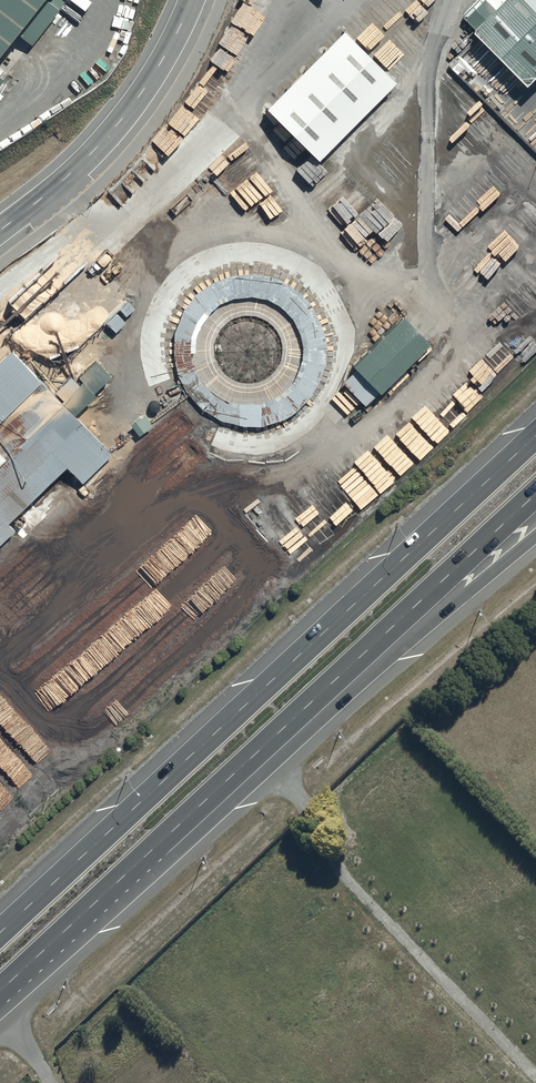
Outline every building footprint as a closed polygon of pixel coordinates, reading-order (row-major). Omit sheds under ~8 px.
[(41,0),(0,0),(0,52),(41,0)] [(466,25),(517,76),(535,57),(535,0),(491,0),(466,25)] [(242,274),(237,274),(231,276),(224,278),(218,280),(212,283),(206,287),(200,290),(195,295),(191,300),(186,305),(183,311),(179,317),(177,323),(174,329),(173,336),(172,342),(171,349),(171,356),(172,363),(173,369),(175,376),(178,382),(181,388),(184,394),(188,400),(192,405),(197,409),(203,414),(208,417),(214,421),(220,423),(227,426),(233,427),(240,428),(247,429),(253,429),(260,428),(267,427),(273,425),(280,422),(286,419),(292,416),(297,412),(302,408),(307,403),(311,397),(315,392),(318,386),(321,380),(323,373),(325,367),(326,360),(326,353),(326,346),(326,340),(324,333),(322,327),(320,320),(317,314),(313,308),(310,303),(305,298),(300,293),(295,289),(289,285),(283,282),(277,279),(271,277),(264,275),(258,274),(251,274),(244,274),(242,274)] [(402,310),(345,365),(373,394),(430,339),(402,310)] [(0,347),(0,511),(57,455),(82,480),(115,447),(8,339),(0,347)] [(142,412),(129,422),(137,433),(150,422),(142,412)] [(11,531),(0,520),(0,542),(11,531)]
